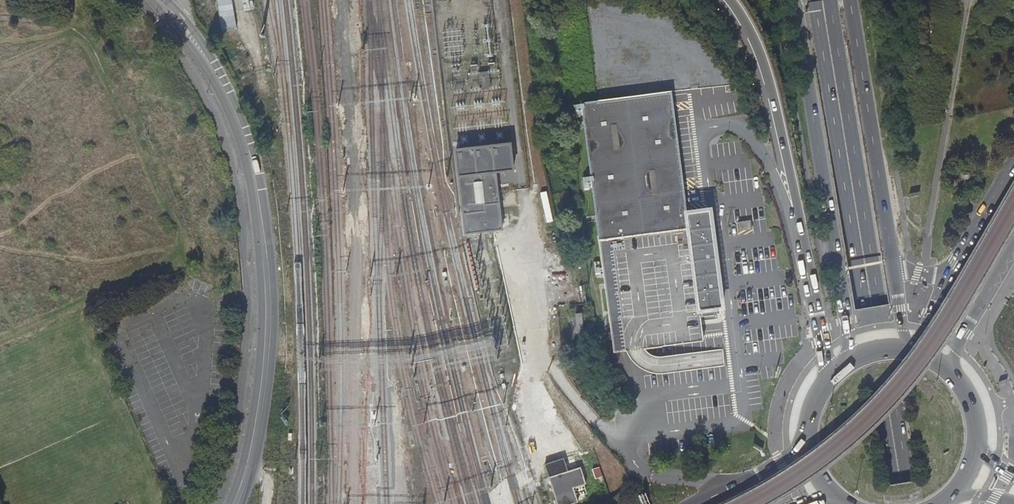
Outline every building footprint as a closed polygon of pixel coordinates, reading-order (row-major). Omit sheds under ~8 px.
[(489,72),(479,72),(480,88),(490,87),(489,72)] [(689,215),(672,93),(597,102),(581,105),(602,259),(611,323),(614,354),(627,352),(645,350),(705,342),(701,311),(718,309),(721,309),(724,308),(721,285),(712,212),(689,215)] [(466,234),(503,230),(499,192),(497,172),(515,169),(512,143),(457,150),(466,234)] [(970,179),(965,169),(960,172),(964,181),(970,179)] [(751,230),(749,220),(737,222),(739,231),(751,230)] [(580,244),(578,233),(570,234),(572,244),(580,244)] [(645,350),(627,352),(630,359),(634,364),(639,369),(643,372),(648,374),(654,376),(663,376),(675,374),(675,373),(673,359),(673,357),(658,359),(654,359),(651,357),(649,355),(647,353),(645,350)] [(730,351),(673,359),(675,373),(731,366),(730,351)] [(558,503),(572,503),(577,502),(573,488),(585,484),(580,468),(568,472),(564,458),(545,464),(558,503)]
